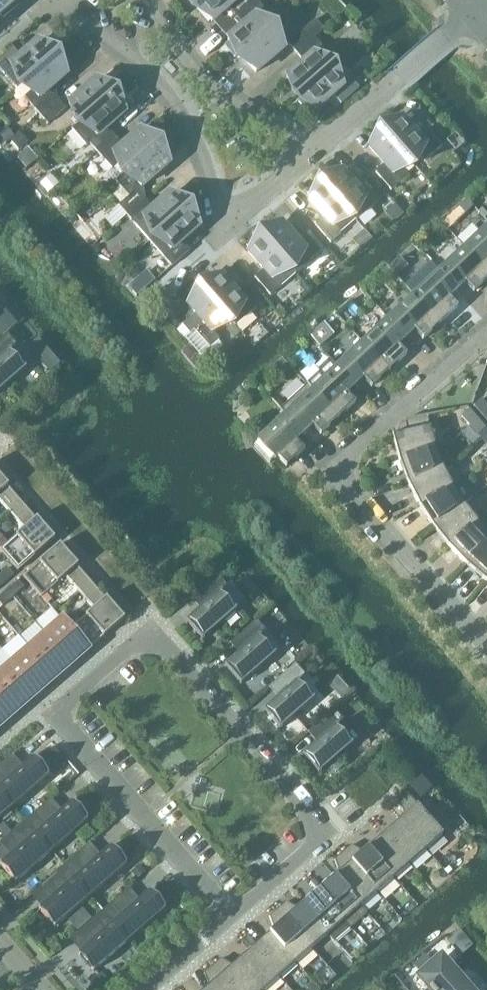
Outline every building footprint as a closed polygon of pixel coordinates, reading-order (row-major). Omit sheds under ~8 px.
[(1,16),(4,18),(11,12),(1,0),(0,0),(0,17),(1,16)] [(11,12),(19,5),(16,2),(19,0),(1,0),(11,12)] [(198,6),(212,22),(230,6),(238,15),(255,0),(204,0),(198,6)] [(226,46),(235,56),(239,53),(242,56),(241,56),(242,56),(271,31),(278,24),(265,9),(257,0),(255,0),(238,15),(246,24),(228,40),(230,42),(226,46)] [(289,44),(297,53),(315,37),(324,29),(315,19),(292,40),(288,43),(289,44)] [(271,31),(242,56),(242,57),(256,72),(285,47),(289,44),(288,43),(292,40),(278,24),(271,31)] [(300,94),(300,95),(330,69),(329,68),(329,69),(316,54),(324,47),(315,37),(297,53),(305,62),(286,78),(300,94)] [(24,82),(58,53),(48,42),(44,46),(39,41),(21,57),(13,48),(0,59),(0,69),(10,80),(17,74),(24,82)] [(25,97),(40,115),(58,99),(49,89),(68,73),(63,68),(67,64),(58,53),(24,82),(25,83),(32,91),(25,97)] [(330,69),(300,95),(301,95),(303,97),(299,101),(308,112),(312,108),(315,111),(333,94),(341,104),(359,88),(350,78),(343,84),(330,70),(330,69)] [(82,120),(83,121),(112,95),(112,94),(111,95),(98,79),(69,104),(83,120),(82,120)] [(89,142),(98,152),(116,136),(108,127),(126,112),(123,109),(128,105),(119,94),(114,98),(112,96),(112,95),(83,121),(73,130),(86,145),(89,142)] [(58,99),(40,115),(48,124),(66,108),(58,99)] [(385,131),(384,132),(410,161),(411,160),(410,160),(419,152),(426,160),(432,155),(442,146),(426,128),(417,136),(401,117),(385,131)] [(0,132),(0,138),(5,144),(13,137),(5,128),(0,132)] [(127,171),(156,146),(156,145),(156,146),(153,143),(157,139),(148,129),(144,132),(142,130),(124,146),(116,136),(98,152),(112,169),(120,162),(127,170),(127,171)] [(384,132),(369,146),(384,164),(375,172),(391,190),(401,181),(408,175),(401,168),(410,161),(384,132)] [(19,135),(10,142),(18,152),(27,144),(19,135)] [(117,180),(130,195),(137,189),(138,191),(170,162),(168,159),(172,156),(163,145),(159,149),(156,146),(157,146),(156,146),(127,171),(117,180)] [(49,171),(39,159),(27,170),(37,181),(49,171)] [(325,184),(324,184),(350,213),(356,221),(371,207),(381,199),(366,180),(357,188),(341,170),(325,184)] [(51,177),(40,186),(48,195),(59,186),(51,177)] [(318,183),(307,192),(311,196),(308,198),(324,217),(315,225),(331,243),(341,234),(356,221),(350,213),(324,184),(324,185),(321,187),(318,183)] [(119,205),(127,215),(145,199),(138,191),(137,189),(130,195),(119,205)] [(145,199),(127,215),(134,223),(136,225),(149,241),(156,234),(186,209),(186,208),(185,209),(183,206),(188,201),(178,190),(173,194),(172,193),(153,209),(145,199)] [(388,198),(381,204),(388,211),(394,205),(388,198)] [(466,203),(450,218),(456,225),(472,210),(466,203)] [(388,211),(384,214),(393,224),(403,215),(394,205),(388,211)] [(156,234),(149,241),(171,266),(189,250),(182,241),(200,225),(186,209),(156,234)] [(127,215),(119,222),(126,230),(134,223),(127,215)] [(264,236),(289,266),(296,273),(311,260),(321,251),(305,233),(296,241),(280,223),(265,236),(264,236)] [(464,247),(486,272),(486,226),(464,247)] [(90,227),(82,234),(92,246),(100,238),(90,227)] [(257,235),(247,244),(250,249),(248,251),(264,269),(255,277),(270,295),(280,286),(296,273),(289,266),(264,236),(263,237),(264,237),(261,240),(257,235)] [(439,271),(457,290),(465,283),(474,292),(486,280),(486,272),(464,247),(439,271)] [(439,271),(414,295),(440,323),(458,307),(449,297),(457,290),(439,271)] [(214,273),(203,282),(207,287),(204,289),(229,318),(235,326),(251,312),(261,303),(245,285),(236,293),(220,275),(217,278),(214,273)] [(136,286),(131,291),(136,297),(142,292),(136,286)] [(196,313),(182,325),(190,334),(194,330),(210,348),(220,339),(214,331),(228,318),(229,319),(229,318),(204,289),(203,289),(203,290),(188,303),(196,313)] [(414,295),(388,318),(406,338),(414,330),(423,340),(440,323),(414,295)] [(0,313),(0,319),(10,331),(17,325),(4,310),(4,309),(0,313)] [(388,318),(363,342),(389,371),(407,355),(398,345),(406,338),(388,318)] [(235,326),(228,332),(235,339),(242,333),(235,326)] [(26,369),(10,350),(17,344),(8,334),(0,341),(0,392),(26,369)] [(363,342),(337,366),(355,386),(363,378),(372,388),(389,371),(363,342)] [(319,372),(305,384),(307,385),(338,419),(356,403),(347,393),(355,386),(337,366),(329,358),(317,370),(319,372)] [(307,385),(281,409),(304,433),(312,426),(321,435),(338,419),(307,385)] [(277,399),(275,402),(280,408),(283,405),(277,399)] [(482,415),(486,410),(486,406),(481,399),(474,406),(482,415)] [(304,433),(281,409),(280,410),(285,415),(257,441),(275,460),(278,458),(287,467),(305,450),(296,441),(304,433)] [(462,417),(470,426),(477,419),(469,410),(462,417)] [(393,436),(399,460),(436,448),(428,417),(405,422),(407,432),(393,436)] [(477,419),(470,426),(478,435),(485,428),(477,419)] [(399,460),(408,483),(444,468),(436,448),(399,460)] [(409,485),(419,506),(453,487),(444,468),(408,483),(409,485)] [(10,513),(22,503),(7,487),(9,486),(0,476),(0,502),(10,513)] [(433,527),(464,504),(472,499),(461,482),(453,487),(419,506),(433,527)] [(36,519),(22,503),(10,513),(24,530),(7,544),(1,550),(0,550),(18,571),(55,539),(37,518),(36,519)] [(433,527),(448,546),(477,521),(464,504),(433,527)] [(465,564),(486,541),(486,531),(477,521),(448,546),(465,564)] [(465,564),(475,573),(484,580),(486,576),(486,541),(465,564)] [(65,577),(79,593),(91,583),(77,567),(78,566),(60,545),(23,577),(41,597),(65,577)] [(0,575),(0,582),(2,585),(13,575),(7,569),(0,575)] [(200,609),(186,621),(187,623),(190,621),(192,623),(190,625),(199,636),(201,634),(203,637),(201,639),(202,640),(237,610),(236,609),(246,600),(231,582),(227,586),(218,575),(191,599),(192,600),(200,609)] [(18,581),(8,591),(13,597),(24,588),(18,581)] [(71,629),(70,629),(89,650),(125,619),(107,598),(105,599),(91,583),(79,593),(93,609),(71,629)] [(8,591),(0,597),(0,604),(3,607),(13,597),(8,591)] [(47,595),(43,598),(49,605),(52,601),(47,595)] [(65,623),(69,628),(70,627),(74,624),(70,619),(65,623)] [(62,620),(45,634),(72,665),(89,650),(70,629),(69,628),(65,623),(62,620)] [(239,654),(225,666),(226,668),(228,666),(230,668),(228,670),(238,681),(240,679),(242,681),(240,683),(241,685),(276,655),(282,649),(266,630),(256,620),(230,643),(231,644),(239,654)] [(45,634),(29,648),(56,679),(72,665),(45,634)] [(29,648),(13,662),(39,693),(56,679),(29,648)] [(0,673),(0,681),(23,707),(39,693),(13,662),(0,673)] [(278,698),(263,711),(265,712),(267,710),(269,712),(267,714),(277,725),(279,723),(281,726),(278,728),(280,729),(314,699),(298,681),(305,675),(295,664),(269,688),(278,698)] [(341,699),(349,692),(349,691),(337,678),(329,686),(341,699)] [(6,722),(23,707),(0,681),(0,714),(6,722)] [(302,755),(304,757),(306,755),(308,757),(306,759),(315,770),(318,768),(320,770),(317,772),(319,774),(330,764),(335,760),(338,757),(353,744),(337,725),(343,719),(334,709),(308,732),(316,743),(302,755)] [(2,764),(0,765),(0,792),(13,807),(50,775),(34,757),(12,776),(2,764)] [(335,760),(330,764),(335,769),(343,762),(338,757),(335,760)] [(421,775),(412,783),(424,795),(433,788),(421,775)] [(13,807),(0,792),(0,819),(13,807)] [(404,816),(401,819),(426,849),(443,834),(441,832),(448,826),(437,814),(431,820),(417,805),(409,795),(400,803),(404,816)] [(36,834),(52,852),(88,821),(72,803),(63,810),(48,823),(37,811),(25,821),(36,834)] [(401,819),(384,834),(410,863),(426,849),(401,819)] [(11,834),(7,837),(18,849),(9,857),(0,865),(16,883),(52,852),(36,834),(25,821),(11,834)] [(0,828),(0,833),(5,839),(7,837),(11,834),(4,824),(0,828)] [(384,834),(368,848),(393,877),(410,863),(384,834)] [(351,846),(343,853),(377,892),(393,877),(368,848),(363,852),(351,846)] [(76,855),(64,866),(91,896),(126,865),(110,847),(101,855),(87,867),(76,855)] [(339,873),(335,877),(361,906),(377,892),(343,853),(335,860),(339,873)] [(443,857),(438,861),(443,867),(448,863),(443,857)] [(140,863),(131,871),(137,878),(146,870),(140,863)] [(91,896),(64,866),(46,882),(57,894),(48,901),(39,909),(55,928),(91,896)] [(335,877),(319,891),(344,920),(350,927),(367,913),(361,906),(335,877)] [(319,891),(302,905),(328,935),(334,942),(350,927),(344,920),(319,891)] [(112,902),(103,910),(114,922),(130,941),(165,910),(149,892),(140,899),(123,915),(112,902)] [(286,902),(278,910),(312,949),(328,935),(302,905),(298,909),(286,902)] [(114,922),(103,910),(85,926),(96,938),(87,946),(78,954),(94,972),(130,941),(114,922)] [(274,930),(270,934),(295,963),(312,949),(278,910),(269,917),(274,930)] [(66,929),(59,935),(63,939),(70,933),(66,929)] [(270,934),(253,948),(279,977),(295,963),(270,934)] [(237,962),(262,989),(264,989),(279,977),(253,948),(237,962)] [(212,967),(233,989),(262,989),(237,962),(233,966),(221,959),(212,967)] [(441,959),(419,977),(429,989),(428,989),(473,989),(459,975),(457,976),(450,968),(449,969),(441,959)] [(205,989),(233,989),(212,967),(204,974),(209,987),(205,989)] [(101,972),(90,982),(95,989),(107,979),(101,972)]
